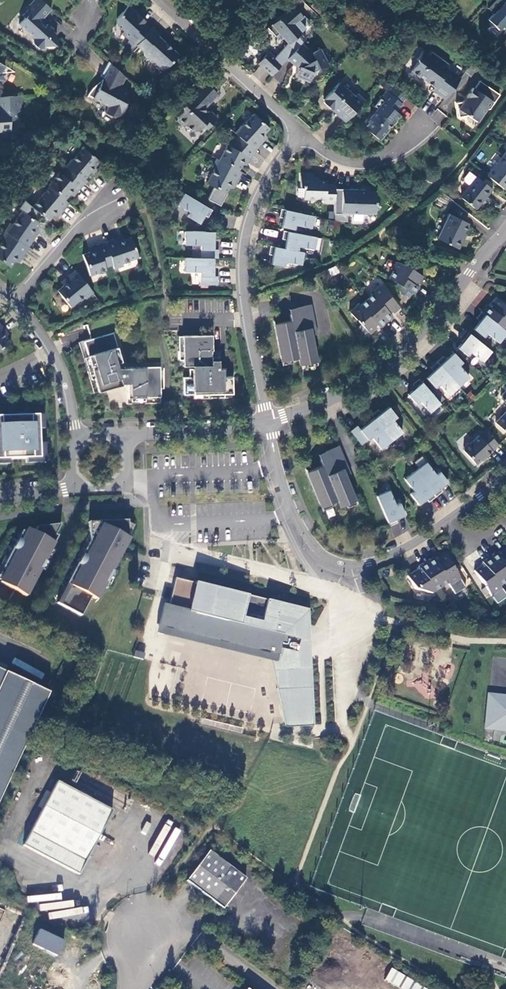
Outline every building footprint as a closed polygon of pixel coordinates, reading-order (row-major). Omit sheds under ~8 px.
[(44,0),(33,0),(27,6),(29,8),(23,14),(25,16),(19,22),(34,36),(33,38),(33,41),(40,47),(43,47),(46,44),(56,44),(56,32),(54,30),(54,28),(48,22),(45,26),(42,23),(41,19),(52,7),(44,0)] [(309,7),(323,19),(330,12),(316,0),(309,7)] [(487,19),(498,29),(505,21),(505,0),(504,2),(501,0),(495,0),(487,8),(493,13),(487,19)] [(122,32),(136,45),(137,43),(152,27),(146,21),(146,20),(139,13),(139,14),(137,12),(136,10),(130,4),(118,17),(117,23),(125,30),(122,32)] [(293,5),(268,27),(275,36),(279,32),(288,43),(275,57),(271,53),(265,59),(263,58),(258,63),(272,75),(287,58),(302,42),(306,38),(300,31),(305,27),(304,27),(311,22),(293,5)] [(153,26),(152,27),(137,43),(144,50),(144,54),(151,60),(153,58),(165,69),(179,53),(159,35),(161,33),(153,26)] [(312,52),(302,42),(287,58),(295,65),(296,63),(300,66),(296,76),(309,81),(313,72),(329,64),(320,48),(312,52)] [(433,89),(445,99),(461,78),(449,69),(449,68),(449,64),(432,52),(429,55),(423,50),(417,59),(418,62),(411,70),(419,76),(421,75),(425,77),(425,80),(435,87),(433,89)] [(126,75),(109,60),(101,75),(104,76),(103,78),(98,87),(94,85),(89,92),(88,93),(109,104),(106,111),(114,116),(119,114),(122,109),(128,111),(132,103),(127,100),(131,91),(130,89),(121,85),(126,75)] [(97,82),(94,85),(98,87),(103,78),(101,79),(100,80),(97,82)] [(217,92),(205,81),(182,106),(182,110),(177,115),(177,119),(183,124),(186,124),(192,130),(198,130),(204,123),(208,127),(217,117),(209,110),(205,110),(205,106),(217,92)] [(490,109),(500,95),(480,81),(474,89),(473,88),(467,96),(468,97),(465,101),(463,102),(456,103),(459,118),(468,116),(477,122),(486,110),(490,109)] [(334,108),(347,120),(364,101),(357,94),(355,97),(339,82),(324,99),(324,102),(330,108),(334,108)] [(393,86),(388,91),(401,103),(406,97),(393,86)] [(388,91),(387,91),(374,105),(378,108),(370,118),(373,121),(367,129),(378,139),(387,128),(391,123),(392,123),(400,114),(395,110),(401,103),(388,91)] [(0,95),(0,109),(0,130),(11,129),(10,118),(18,118),(18,110),(21,110),(20,93),(0,95)] [(440,125),(446,114),(435,109),(430,119),(440,125)] [(240,124),(234,131),(238,134),(240,136),(254,149),(264,138),(261,136),(264,132),(269,127),(253,112),(241,125),(240,124)] [(230,142),(229,144),(232,146),(233,144),(240,136),(238,134),(230,142)] [(227,143),(218,158),(238,169),(241,162),(244,159),(247,161),(250,156),(255,150),(254,149),(240,136),(233,144),(232,146),(229,144),(227,143)] [(264,143),(248,163),(257,170),(273,149),(264,143)] [(72,158),(65,164),(67,166),(70,168),(85,182),(86,182),(95,172),(92,169),(95,165),(100,160),(84,146),(72,158)] [(486,176),(503,189),(505,184),(505,158),(503,155),(486,176)] [(218,158),(216,157),(211,165),(214,167),(206,182),(225,192),(228,186),(230,181),(231,182),(234,183),(241,171),(238,169),(218,158)] [(67,166),(62,172),(64,174),(70,168),(67,166)] [(48,184),(49,185),(65,198),(70,193),(72,189),(76,192),(85,182),(70,168),(64,174),(62,172),(60,170),(48,184)] [(335,203),(335,189),(335,188),(335,184),(326,183),(326,180),(319,180),(319,178),(313,178),(313,174),(302,174),(300,175),(300,187),(304,187),(304,198),(306,198),(325,199),(325,202),(335,203)] [(476,177),(460,196),(474,208),(491,189),(476,177)] [(49,185),(32,205),(38,210),(49,219),(53,213),(56,210),(59,213),(69,202),(65,198),(49,185)] [(335,189),(335,203),(334,213),(348,213),(351,213),(351,212),(365,213),(369,217),(380,207),(376,202),(376,191),(370,191),(365,191),(365,189),(351,188),(351,190),(335,189)] [(213,209),(184,192),(177,204),(190,212),(188,216),(199,223),(204,214),(208,216),(213,209)] [(5,230),(28,246),(37,234),(33,231),(36,228),(40,222),(33,217),(38,210),(32,205),(24,198),(18,206),(22,209),(13,223),(10,221),(5,229),(5,230)] [(314,216),(281,208),(279,217),(283,218),(281,226),(294,229),(295,225),(311,228),(314,216)] [(449,213),(436,238),(457,249),(462,240),(459,238),(467,223),(449,213)] [(0,242),(0,258),(10,265),(15,259),(17,256),(21,258),(29,246),(28,246),(5,230),(0,237),(2,239),(0,242)] [(214,230),(185,230),(185,244),(200,244),(200,257),(213,258),(217,258),(218,249),(213,249),(214,230)] [(285,240),(284,248),(296,251),(297,246),(314,250),(316,238),(283,230),(281,239),(285,240)] [(105,240),(105,241),(111,260),(113,263),(114,267),(123,264),(122,262),(138,256),(132,236),(124,238),(120,239),(119,235),(105,240)] [(83,253),(90,274),(106,269),(105,266),(104,262),(111,260),(105,241),(92,245),(93,249),(89,250),(83,253)] [(284,248),(269,245),(268,254),(272,254),(270,263),(283,266),(284,261),(300,265),(303,252),(296,251),(284,248)] [(200,257),(184,257),(184,270),(200,271),(199,284),(217,284),(217,275),(213,275),(213,258),(200,257)] [(393,271),(388,278),(413,294),(418,287),(417,287),(414,285),(416,282),(418,283),(423,276),(405,264),(396,261),(391,269),(393,271)] [(336,266),(328,269),(331,276),(339,273),(336,266)] [(93,291),(75,268),(64,277),(66,281),(63,283),(57,288),(70,305),(84,294),(86,297),(93,291)] [(372,294),(366,300),(386,322),(393,317),(392,316),(389,313),(392,311),(393,313),(400,307),(386,292),(387,292),(380,284),(370,292),(372,294)] [(480,312),(504,331),(505,328),(505,307),(495,298),(489,304),(491,306),(489,308),(486,306),(480,312)] [(386,322),(366,300),(360,305),(358,303),(349,312),(356,320),(356,319),(370,334),(376,328),(375,327),(377,325),(379,327),(380,328),(386,322)] [(290,321),(273,324),(281,361),(297,358),(299,365),(316,362),(311,335),(316,335),(310,305),(296,307),(297,312),(288,314),(290,321)] [(480,312),(475,319),(478,322),(472,329),(482,338),(485,334),(497,344),(505,333),(504,331),(480,312)] [(0,325),(0,350),(9,343),(5,337),(2,333),(5,331),(0,325)] [(113,331),(83,339),(98,390),(122,384),(122,382),(120,374),(116,362),(119,361),(121,361),(113,331)] [(490,352),(464,331),(459,338),(462,341),(456,348),(466,357),(469,353),(481,362),(490,352)] [(212,334),(182,334),(182,359),(182,365),(199,365),(207,364),(207,349),(211,349),(212,349),(212,334)] [(207,364),(199,365),(199,368),(218,367),(218,355),(211,356),(211,349),(207,349),(207,364)] [(441,356),(435,362),(457,387),(467,377),(457,366),(461,363),(451,353),(444,359),(441,356)] [(119,361),(116,362),(120,374),(122,382),(126,381),(129,381),(129,376),(129,366),(121,366),(119,361)] [(457,387),(435,362),(429,368),(432,371),(424,378),(434,388),(437,385),(447,396),(457,387)] [(160,366),(129,366),(129,376),(129,381),(126,381),(126,396),(160,396),(160,366)] [(189,376),(182,376),(183,393),(232,392),(231,375),(226,375),(225,367),(218,367),(199,368),(189,368),(189,376)] [(439,404),(417,378),(410,384),(413,387),(406,394),(415,404),(418,401),(428,412),(439,404)] [(377,409),(370,415),(373,418),(390,441),(401,432),(392,420),(396,417),(387,406),(380,413),(377,409)] [(494,423),(505,434),(505,410),(494,423)] [(16,457),(39,456),(38,413),(23,414),(23,427),(20,427),(20,422),(18,422),(18,414),(0,414),(0,457),(16,457)] [(390,441),(373,418),(359,429),(356,425),(349,431),(360,445),(370,437),(379,449),(390,441)] [(497,445),(483,430),(469,443),(466,443),(462,447),(461,450),(474,464),(483,455),(485,457),(491,451),(490,450),(497,445)] [(344,475),(349,473),(338,445),(324,451),(326,455),(318,458),(321,465),(305,471),(319,506),(335,500),(338,507),(354,500),(344,475)] [(425,463),(414,471),(434,497),(441,492),(438,488),(446,482),(438,472),(434,475),(425,463)] [(434,497),(414,471),(403,479),(412,492),(409,494),(417,505),(424,499),(427,503),(434,497)] [(388,491),(375,496),(388,527),(396,523),(394,519),(403,516),(398,503),(394,505),(388,491)] [(58,603),(79,614),(89,595),(95,598),(117,556),(115,555),(118,550),(120,551),(120,550),(117,549),(121,542),(124,544),(124,535),(127,534),(126,519),(87,520),(88,540),(65,583),(68,584),(58,603)] [(33,531),(26,527),(25,529),(19,540),(16,538),(2,565),(5,567),(0,577),(0,582),(25,595),(32,581),(31,580),(38,566),(39,567),(56,534),(54,533),(59,522),(35,525),(33,531)] [(19,540),(25,529),(21,529),(16,538),(19,540)] [(487,558),(505,582),(505,581),(505,549),(505,548),(498,553),(499,555),(497,557),(495,553),(494,553),(487,558)] [(431,558),(424,562),(440,588),(447,584),(448,586),(459,580),(453,571),(443,554),(435,558),(437,560),(434,562),(432,558),(431,558)] [(498,587),(505,582),(487,558),(480,563),(481,563),(483,566),(480,568),(479,566),(472,571),(484,588),(483,588),(489,597),(499,589),(498,587)] [(431,594),(440,588),(424,562),(417,566),(417,567),(419,571),(417,572),(416,570),(406,576),(413,589),(431,594)] [(38,566),(31,580),(32,581),(39,567),(38,566)] [(175,578),(168,606),(163,628),(192,636),(196,620),(206,622),(202,638),(255,651),(259,635),(272,638),(270,647),(298,653),(305,623),(304,623),(307,610),(194,583),(175,578)] [(194,582),(194,583),(307,610),(304,623),(305,623),(298,653),(270,647),(272,638),(259,635),(255,651),(202,638),(206,622),(196,620),(192,636),(163,628),(168,606),(163,605),(156,633),(269,661),(285,728),(314,726),(313,722),(284,723),(276,689),(286,688),(285,670),(311,669),(308,610),(194,582)] [(68,584),(65,583),(55,602),(58,603),(68,584)] [(286,688),(276,689),(284,723),(313,722),(311,669),(285,670),(286,688)] [(49,695),(5,674),(0,685),(0,798),(49,695)] [(488,693),(487,707),(499,708),(498,716),(495,715),(493,729),(505,730),(505,695),(488,693)] [(499,708),(487,707),(484,728),(493,729),(495,715),(498,716),(499,708)] [(58,782),(24,846),(76,874),(80,867),(83,868),(113,811),(91,799),(92,797),(81,791),(79,793),(58,782)] [(169,849),(180,830),(175,827),(164,846),(169,849)] [(209,851),(187,881),(224,909),(246,879),(209,851)] [(31,944),(56,956),(63,941),(38,930),(31,944)] [(385,980),(400,988),(426,988),(392,969),(385,980)]
